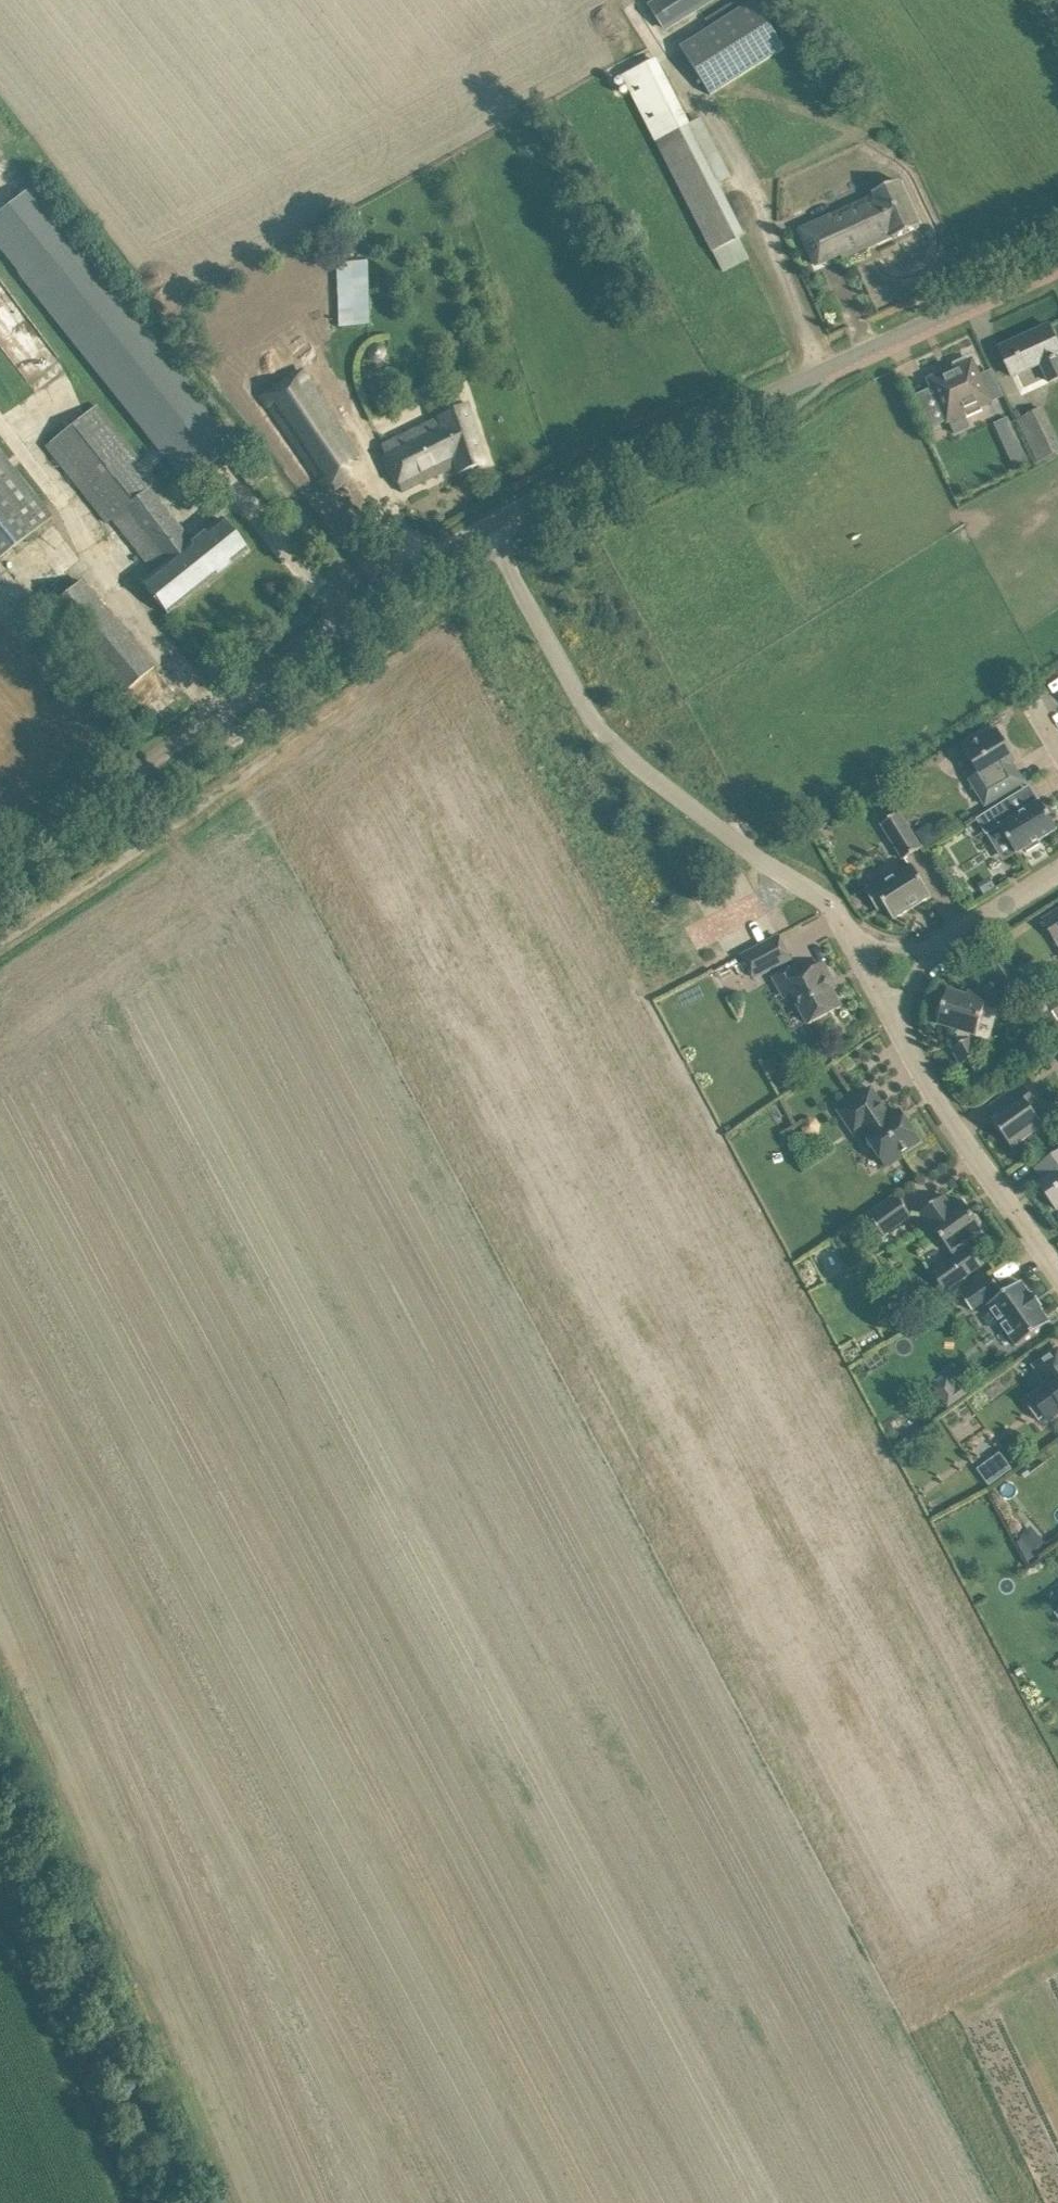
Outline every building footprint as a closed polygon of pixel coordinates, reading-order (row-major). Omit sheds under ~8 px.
[(669,32),(716,0),(658,0),(651,5),(669,32)] [(680,48),(711,96),(785,48),(754,0),(743,7),(739,0),(736,0),(706,20),(711,28),(680,48)] [(656,59),(623,76),(656,142),(689,125),(656,59)] [(873,192),(877,201),(833,221),(831,216),(801,230),(817,265),(840,254),(843,259),(893,236),(894,238),(920,226),(899,180),(873,192)] [(186,482),(236,442),(30,186),(0,211),(0,252),(75,346),(70,350),(78,360),(84,354),(186,482)] [(365,260),(335,260),(336,326),(367,325),(365,260)] [(1049,324),(1000,347),(1014,378),(1041,365),(1048,382),(1057,377),(1057,344),(1049,324)] [(955,368),(929,380),(932,387),(935,393),(947,420),(948,421),(965,412),(967,416),(980,410),(979,407),(991,401),(972,360),(968,362),(966,357),(953,363),(955,368)] [(295,371),(257,398),(325,493),(349,476),(341,466),(354,456),(295,371)] [(485,464),(466,404),(379,445),(402,492),(452,468),(453,470),(457,468),(459,473),(485,464)] [(96,405),(45,446),(106,523),(112,518),(154,571),(141,581),(167,614),(214,577),(188,545),(194,541),(150,487),(157,481),(96,405)] [(1038,460),(1057,450),(1057,446),(1040,409),(1018,419),(1038,460)] [(1008,417),(994,424),(1015,471),(1029,465),(1008,417)] [(53,516),(0,449),(0,557),(53,516)] [(239,470),(253,487),(273,471),(259,453),(239,470)] [(355,484),(339,493),(346,507),(356,527),(387,511),(377,492),(370,477),(365,479),(364,476),(361,470),(350,475),(354,482),(355,484)] [(194,541),(188,545),(214,577),(247,550),(222,519),(194,541)] [(154,667),(140,651),(80,581),(48,609),(122,695),(154,667)] [(1018,786),(1007,767),(1017,761),(997,729),(965,748),(979,773),(970,779),(986,805),(1018,786)] [(1001,826),(1017,854),(1025,849),(1029,855),(1043,846),(1039,840),(1057,829),(1041,801),(1020,813),(1010,798),(977,818),(987,835),(1001,826)] [(900,813),(881,825),(903,860),(922,848),(900,813)] [(924,844),(938,835),(930,823),(916,831),(924,844)] [(931,896),(911,862),(868,889),(880,908),(885,905),(894,919),(931,896)] [(1043,919),(1055,938),(1054,939),(1057,946),(1057,910),(1043,919)] [(791,958),(779,936),(743,956),(754,977),(791,958)] [(1024,981),(1018,974),(1005,957),(987,970),(1006,995),(1024,981)] [(775,977),(785,997),(793,993),(809,1024),(841,1007),(829,983),(832,981),(823,964),(800,976),(795,966),(775,977)] [(976,1035),(988,997),(968,991),(967,995),(948,989),(943,1005),(939,1007),(937,1016),(939,1020),(938,1023),(958,1029),(958,1031),(958,1033),(958,1037),(958,1039),(958,1041),(959,1042),(960,1044),(952,1048),(961,1065),(981,1054),(972,1038),(971,1038),(970,1036),(971,1033),(976,1035)] [(989,1106),(998,1118),(993,1121),(1013,1148),(1044,1126),(1028,1103),(1034,1099),(1023,1083),(989,1106)] [(900,1110),(891,1117),(871,1088),(839,1110),(855,1134),(861,1129),(887,1167),(901,1157),(900,1155),(921,1141),(900,1110)] [(1045,1181),(1042,1183),(1047,1191),(1045,1193),(1057,1209),(1057,1152),(1054,1155),(1036,1168),(1045,1181)] [(982,1222),(977,1215),(972,1214),(963,1201),(953,1207),(945,1195),(920,1213),(930,1227),(933,1226),(953,1254),(954,1254),(955,1255),(951,1258),(964,1276),(984,1262),(971,1244),(970,1244),(969,1243),(970,1242),(968,1240),(983,1229),(981,1227),(982,1222)] [(870,1217),(883,1235),(911,1215),(898,1197),(870,1217)] [(985,1301),(1017,1346),(1050,1323),(1040,1308),(1042,1306),(1034,1294),(1031,1296),(1021,1282),(1004,1294),(991,1275),(962,1296),(972,1311),(972,1310),(985,1301)] [(1047,1421),(1057,1413),(1057,1349),(1035,1366),(1045,1380),(1043,1380),(1047,1386),(1031,1397),(1035,1402),(1030,1405),(1039,1419),(1044,1416),(1047,1421)] [(986,1485),(1010,1470),(999,1452),(974,1467),(986,1485)]
